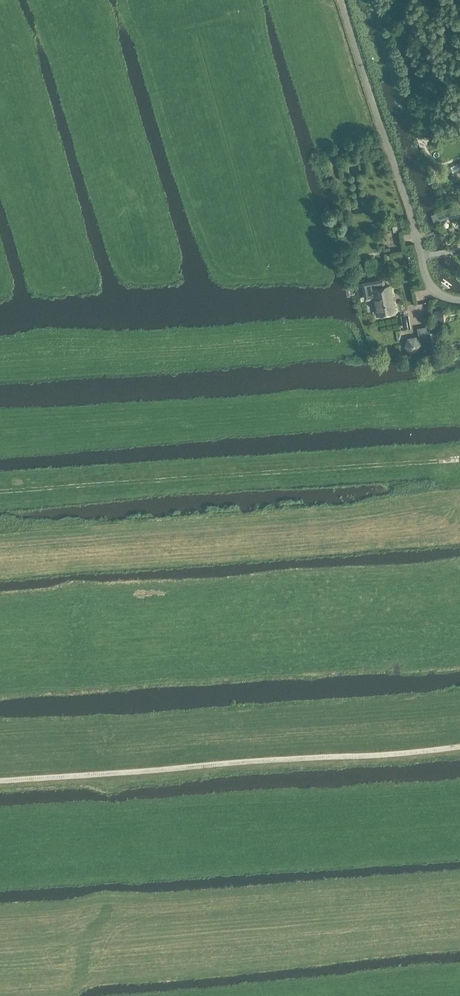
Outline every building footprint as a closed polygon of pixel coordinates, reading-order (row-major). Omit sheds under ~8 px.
[(367,296),(373,294),(378,314),(394,310),(389,285),(381,287),(379,281),(364,284),(367,296)] [(436,310),(437,323),(444,322),(444,309),(436,310)] [(418,331),(402,331),(402,348),(432,349),(432,325),(418,325),(418,331)]
